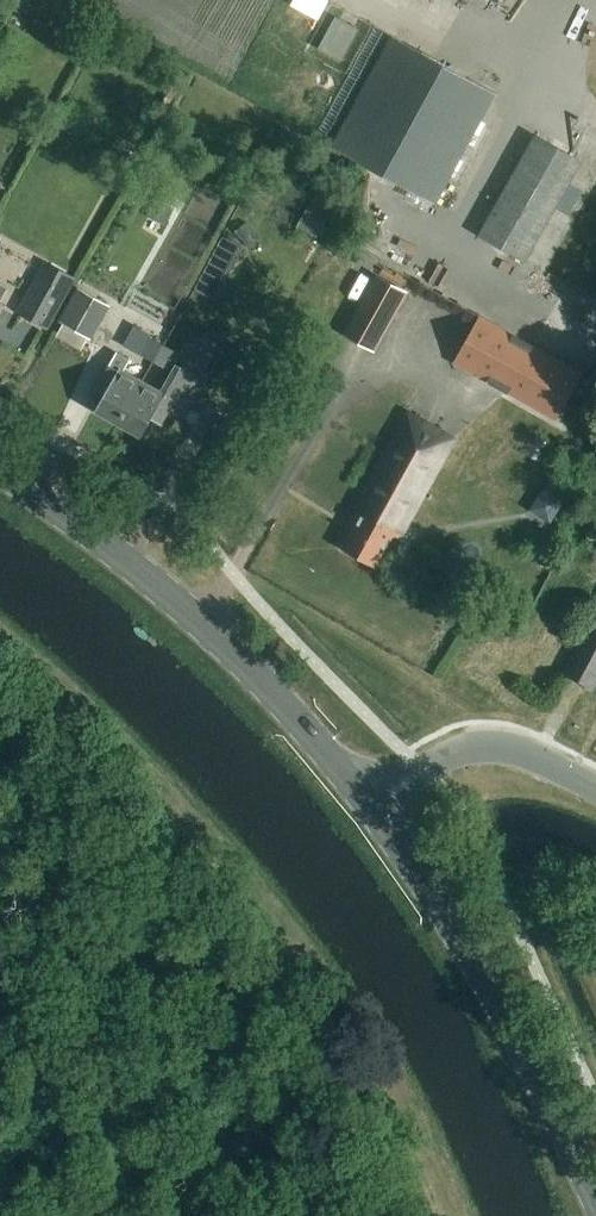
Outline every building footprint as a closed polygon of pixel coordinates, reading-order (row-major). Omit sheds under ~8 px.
[(289,3),(318,17),(327,0),(291,0),(289,3)] [(334,12),(317,44),(344,58),(360,26),(334,12)] [(331,148),(435,207),(497,95),(391,37),(331,148)] [(567,218),(583,190),(570,183),(582,162),(534,136),(477,236),(525,263),(554,211),(567,218)] [(154,200),(145,217),(163,226),(171,209),(154,200)] [(319,233),(329,214),(308,202),(297,222),(319,233)] [(49,329),(77,279),(45,261),(17,312),(49,329)] [(343,337),(373,353),(406,294),(375,278),(343,337)] [(9,285),(0,279),(0,301),(9,285)] [(57,322),(89,339),(107,307),(76,289),(57,322)] [(453,365),(555,422),(582,374),(478,317),(453,365)] [(150,337),(139,356),(152,364),(162,344),(150,337)] [(162,344),(152,364),(164,371),(176,352),(162,344)] [(141,384),(117,426),(140,439),(150,421),(159,427),(172,404),(180,408),(197,378),(174,366),(158,393),(141,384)] [(117,426),(141,384),(118,371),(117,373),(108,367),(95,390),(104,396),(95,413),(117,426)] [(454,441),(408,415),(354,510),(358,514),(340,549),(374,568),(393,536),(399,540),(454,441)] [(564,676),(595,693),(595,617),(564,676)]
